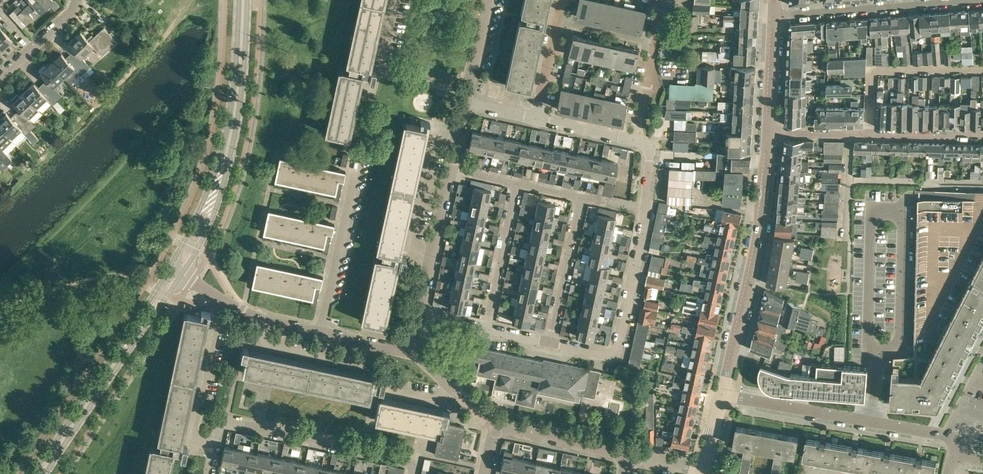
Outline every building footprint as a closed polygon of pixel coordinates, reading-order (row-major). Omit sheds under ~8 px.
[(35,6),(40,11),(52,0),(33,0),(31,2),(25,8),(29,12),(35,6)] [(330,117),(327,134),(346,138),(361,74),(366,75),(367,72),(383,0),(362,0),(347,70),(341,69),(330,117)] [(511,68),(507,85),(527,89),(541,24),(544,25),(545,21),(545,18),(542,18),(546,0),(525,0),(522,14),(526,15),(526,18),(525,20),(521,19),(511,68)] [(588,18),(592,0),(581,0),(577,16),(588,18)] [(588,18),(598,21),(602,2),(592,0),(588,18)] [(602,2),(598,21),(609,23),(613,5),(602,2)] [(711,4),(694,3),(694,13),(710,14),(711,4)] [(613,5),(609,23),(620,25),(624,7),(613,5)] [(734,10),(734,15),(739,15),(758,16),(759,7),(742,6),(741,10),(734,10)] [(624,7),(620,25),(630,28),(634,9),(624,7)] [(25,8),(18,14),(13,18),(22,28),(34,17),(29,12),(25,8)] [(13,18),(18,14),(14,9),(9,14),(13,18)] [(634,9),(630,28),(641,30),(645,12),(634,9)] [(969,10),(959,11),(960,33),(961,33),(971,33),(970,29),(969,10)] [(979,10),(969,10),(970,29),(980,28),(979,10)] [(959,11),(949,12),(950,28),(955,28),(956,33),(960,33),(959,11)] [(949,12),(939,13),(940,29),(950,28),(949,12)] [(939,13),(929,14),(930,30),(931,30),(940,29),(939,13)] [(919,14),(909,15),(910,31),(911,34),(912,42),(917,41),(916,34),(921,34),(921,31),(920,31),(919,14)] [(929,14),(919,14),(920,31),(921,31),(928,30),(928,35),(931,35),(931,30),(930,30),(929,14)] [(685,29),(696,30),(697,15),(686,15),(685,29)] [(734,15),(728,15),(724,15),(724,25),(741,24),(741,25),(758,25),(758,16),(739,15),(734,15)] [(909,15),(900,16),(901,41),(908,41),(907,35),(905,32),(910,31),(909,15)] [(881,34),(881,43),(882,45),(882,48),(889,47),(888,42),(887,33),(891,33),(890,16),(880,17),(881,34)] [(900,16),(890,16),(891,33),(896,32),(895,36),(896,42),(901,41),(900,16)] [(875,34),(876,46),(881,46),(881,45),(882,45),(881,43),(879,43),(878,34),(881,34),(880,17),(870,18),(871,34),(875,34)] [(868,18),(857,19),(858,35),(861,35),(862,42),(867,41),(867,34),(868,18)] [(857,19),(847,20),(849,42),(855,42),(855,35),(858,35),(857,19)] [(827,21),(828,37),(828,44),(836,43),(835,36),(838,36),(837,20),(827,21)] [(847,20),(837,20),(838,36),(842,36),(842,43),(849,42),(847,20)] [(815,22),(791,24),(789,25),(788,36),(807,35),(821,35),(825,34),(825,21),(818,22),(815,22)] [(736,28),(736,33),(757,34),(758,25),(741,25),(740,25),(740,29),(738,29),(738,28),(736,28)] [(80,31),(68,43),(74,49),(69,53),(85,70),(90,66),(81,56),(93,45),(102,55),(117,41),(104,27),(89,41),(80,31)] [(2,49),(11,40),(0,28),(0,47),(2,49)] [(740,43),(757,43),(757,34),(736,33),(736,37),(738,37),(740,37),(740,43)] [(788,36),(788,45),(813,44),(813,39),(807,39),(807,35),(788,36)] [(569,54),(580,57),(584,38),(573,36),(569,54)] [(584,38),(580,57),(590,59),(594,40),(584,38)] [(594,40),(590,59),(601,61),(605,43),(594,40)] [(932,50),(932,63),(933,63),(933,64),(941,63),(939,41),(931,42),(932,50)] [(605,43),(601,61),(611,64),(615,45),(605,43)] [(740,43),(739,51),(739,52),(756,53),(757,43),(740,43)] [(904,65),(911,64),(909,43),(902,43),(904,65)] [(788,45),(788,55),(807,54),(807,50),(813,50),(813,44),(788,45)] [(615,45),(611,64),(622,66),(626,47),(615,45)] [(626,47),(622,66),(633,68),(637,50),(626,47)] [(945,64),(953,63),(952,49),(944,49),(945,64)] [(932,50),(922,51),(923,63),(932,63),(932,50)] [(720,60),(721,55),(730,56),(730,51),(721,51),(708,51),(708,60),(720,60)] [(735,61),(739,61),(756,62),(756,53),(739,52),(739,51),(735,51),(735,61)] [(914,64),(923,63),(922,51),(913,52),(914,64)] [(962,53),(963,63),(973,62),(973,53),(973,51),(962,53)] [(61,53),(50,62),(63,77),(74,67),(81,74),(85,70),(69,53),(65,57),(61,53)] [(788,55),(787,64),(812,64),(812,59),(807,58),(807,54),(788,55)] [(844,58),(827,59),(828,72),(845,72),(845,70),(866,68),(866,65),(866,57),(844,58)] [(38,70),(40,72),(46,79),(42,83),(57,100),(63,95),(54,86),(63,77),(50,62),(46,66),(45,64),(38,70)] [(787,64),(787,74),(806,74),(806,69),(812,70),(812,64),(787,64)] [(714,80),(714,69),(715,67),(698,66),(697,82),(696,82),(696,83),(671,82),(671,85),(670,98),(713,100),(714,80)] [(736,74),(735,81),(754,82),(755,68),(731,67),(731,74),(736,74)] [(787,74),(787,84),(811,83),(811,78),(806,78),(806,74),(787,74)] [(980,75),(972,75),(971,97),(976,97),(977,90),(979,90),(980,75)] [(919,78),(919,89),(927,89),(927,76),(919,76),(919,78)] [(961,87),(971,87),(972,77),(961,76),(961,77),(961,87)] [(919,89),(919,78),(911,77),(911,89),(919,89)] [(950,93),(961,93),(961,87),(961,77),(950,77),(950,93)] [(730,86),(729,91),(754,92),(754,82),(735,81),(735,86),(730,86)] [(33,82),(23,92),(39,110),(49,100),(53,104),(57,100),(42,83),(37,87),(33,82)] [(787,84),(786,94),(806,94),(806,89),(811,89),(811,83),(787,84)] [(827,94),(852,93),(852,85),(827,85),(827,89),(827,94)] [(877,101),(875,125),(886,125),(886,102),(884,102),(884,89),(878,89),(877,101)] [(557,108),(568,111),(572,92),(561,90),(557,108)] [(754,92),(729,91),(729,96),(734,96),(734,101),(753,102),(754,92)] [(897,96),(897,126),(907,126),(908,102),(904,102),(904,91),(898,91),(898,96),(897,96)] [(11,100),(12,102),(19,109),(14,113),(30,130),(35,125),(29,119),(39,110),(23,92),(19,95),(17,94),(11,100)] [(572,92),(568,111),(579,113),(583,95),(572,92)] [(786,94),(786,104),(807,104),(807,94),(806,94),(786,94)] [(583,95),(579,113),(590,115),(594,97),(583,95)] [(908,102),(907,126),(918,126),(918,95),(912,95),(912,102),(908,102)] [(918,95),(918,126),(928,127),(929,106),(925,106),(925,98),(919,99),(919,95),(918,95)] [(886,102),(886,125),(897,126),(897,96),(891,96),(891,102),(886,102)] [(594,97),(590,115),(600,118),(604,99),(594,97)] [(690,108),(691,99),(683,99),(675,98),(675,99),(675,101),(675,107),(689,108),(690,108)] [(971,110),(971,128),(981,128),(982,98),(981,98),(981,107),(976,107),(976,98),(971,98),(971,110)] [(62,99),(56,103),(62,113),(68,109),(62,99)] [(604,99),(600,118),(611,120),(615,102),(604,99)] [(845,107),(844,126),(863,126),(865,107),(858,107),(858,100),(852,100),(852,107),(845,107)] [(728,111),(752,112),(753,102),(734,101),(729,101),(729,107),(726,107),(726,111),(728,111)] [(615,102),(611,120),(621,122),(625,104),(615,102)] [(786,104),(786,113),(806,113),(807,104),(786,104)] [(939,106),(939,127),(949,127),(950,104),(950,109),(940,109),(940,106),(939,106)] [(950,104),(949,127),(960,127),(960,109),(961,104),(950,104)] [(929,106),(928,127),(939,127),(939,106),(929,106)] [(815,125),(826,125),(826,107),(816,107),(815,125)] [(826,107),(826,125),(844,126),(845,107),(826,107)] [(674,109),(674,119),(675,119),(687,120),(687,110),(674,109)] [(960,109),(960,127),(971,128),(971,110),(960,109)] [(11,139),(12,139),(22,129),(26,134),(30,130),(14,113),(10,117),(4,110),(0,114),(0,127),(11,139)] [(728,116),(728,121),(752,122),(752,112),(728,111),(728,116)] [(806,113),(786,113),(785,124),(806,125),(806,113)] [(687,123),(687,120),(675,119),(674,130),(687,130),(687,123)] [(381,257),(377,256),(363,321),(383,325),(396,261),(400,262),(401,258),(401,255),(398,254),(425,126),(429,127),(430,122),(420,120),(419,125),(410,123),(406,122),(378,251),(383,252),(381,257)] [(727,126),(727,131),(751,132),(752,122),(728,121),(727,126)] [(13,140),(12,139),(11,139),(0,127),(0,156),(5,162),(8,164),(11,161),(11,160),(11,158),(2,149),(13,140)] [(478,140),(480,133),(472,131),(468,148),(484,152),(486,144),(482,144),(483,141),(478,140)] [(696,141),(696,131),(687,131),(674,131),(674,140),(696,141)] [(727,137),(726,141),(751,142),(751,132),(727,131),(727,137)] [(496,137),(480,133),(478,140),(483,141),(482,144),(486,144),(484,152),(492,154),(496,137)] [(559,143),(560,134),(551,133),(550,142),(559,143)] [(496,137),(492,154),(499,155),(498,160),(504,161),(505,156),(509,157),(510,150),(506,149),(507,147),(503,146),(504,138),(496,137)] [(520,142),(504,138),(503,146),(507,147),(506,149),(510,150),(509,157),(517,159),(520,142)] [(784,140),(783,149),(802,149),(804,149),(807,149),(807,148),(807,140),(784,140)] [(825,140),(824,152),(842,153),(843,153),(844,141),(825,140)] [(854,140),(854,150),(862,150),(862,159),(866,159),(871,159),(871,154),(872,150),(872,140),(854,140)] [(872,140),(872,150),(890,151),(890,141),(872,140)] [(673,150),(689,151),(689,142),(674,141),(673,150)] [(724,146),(724,152),(732,152),(750,153),(751,142),(726,141),(726,146),(724,146)] [(890,141),(890,151),(891,151),(890,158),(903,158),(903,151),(908,151),(908,141),(890,141)] [(908,141),(908,151),(913,151),(913,155),(919,155),(919,152),(926,152),(926,142),(908,141)] [(520,142),(517,159),(533,162),(534,155),(530,154),(531,152),(527,151),(528,144),(520,142)] [(926,142),(926,152),(944,152),(944,142),(926,142)] [(944,142),(944,152),(944,158),(953,158),(953,152),(962,153),(962,143),(944,142)] [(962,143),(962,153),(963,153),(963,160),(980,160),(980,143),(962,143)] [(545,147),(528,144),(527,151),(531,152),(530,154),(534,155),(533,162),(541,164),(545,147)] [(545,147),(541,164),(557,168),(558,160),(555,159),(555,157),(551,156),(552,149),(545,147)] [(627,149),(621,148),(619,156),(626,158),(627,149)] [(569,152),(552,149),(551,156),(555,157),(555,159),(558,160),(557,168),(565,169),(569,152)] [(783,149),(782,159),(800,160),(802,149),(783,149)] [(565,169),(564,174),(576,176),(577,172),(581,173),(583,165),(579,165),(579,162),(575,161),(577,154),(569,152),(565,169)] [(724,152),(717,152),(716,169),(731,169),(743,169),(749,169),(750,153),(732,152),(724,152)] [(842,161),(842,153),(824,152),(824,161),(842,161)] [(341,161),(340,165),(346,166),(349,154),(343,153),(341,161)] [(593,158),(577,154),(575,161),(579,162),(579,165),(583,165),(581,173),(589,175),(593,158)] [(593,158),(589,175),(605,178),(607,171),(603,170),(603,168),(599,167),(601,159),(600,159),(601,156),(595,155),(594,158),(593,158)] [(617,163),(601,159),(599,167),(603,168),(603,170),(607,171),(605,178),(613,180),(617,163)] [(782,159),(781,170),(799,170),(800,160),(782,159)] [(276,180),(283,181),(335,192),(338,179),(344,181),(346,171),(340,170),(340,171),(339,173),(280,160),(276,180)] [(670,168),(667,202),(691,203),(694,170),(670,168)] [(742,180),(743,169),(731,169),(716,169),(715,169),(695,168),(694,178),(716,179),(716,173),(725,173),(724,179),(742,180)] [(861,168),(861,176),(871,176),(872,168),(866,168),(861,168)] [(781,170),(780,180),(798,180),(799,170),(781,170)] [(838,177),(838,173),(822,172),(821,181),(838,182),(838,177)] [(970,179),(980,180),(980,174),(980,172),(975,172),(970,172),(970,179)] [(334,198),(339,200),(343,180),(338,179),(335,192),(334,198)] [(741,191),(742,180),(724,179),(723,190),(741,191)] [(780,180),(779,190),(797,190),(798,180),(780,180)] [(827,182),(827,190),(839,191),(839,182),(827,182)] [(474,186),(470,203),(478,204),(479,200),(481,201),(482,197),(489,198),(491,190),(474,186)] [(740,203),(741,191),(723,190),(722,201),(740,203)] [(779,190),(778,199),(804,200),(805,191),(797,191),(797,190),(779,190)] [(825,192),(825,200),(839,201),(840,193),(839,193),(839,191),(827,190),(827,192),(825,192)] [(893,356),(890,402),(937,406),(982,317),(982,192),(975,192),(921,190),(918,190),(918,191),(918,192),(917,198),(917,206),(917,213),(914,341),(913,357),(893,356)] [(470,203),(468,211),(486,214),(489,198),(482,197),(481,201),(479,200),(478,204),(470,203)] [(778,199),(777,210),(795,210),(796,205),(805,206),(805,201),(804,201),(804,200),(778,199)] [(538,200),(534,217),(541,218),(542,214),(545,215),(546,210),(553,212),(555,204),(538,200)] [(822,209),(822,210),(839,211),(839,201),(825,200),(824,209),(822,209)] [(659,201),(657,211),(669,213),(671,203),(659,201)] [(329,218),(335,219),(337,207),(332,205),(329,218)] [(724,209),(721,221),(739,224),(741,213),(724,209)] [(534,217),(532,225),(549,228),(554,229),(557,218),(552,217),(553,212),(546,210),(545,215),(542,214),(541,218),(534,217)] [(777,210),(776,219),(794,219),(795,213),(806,214),(806,211),(795,211),(795,210),(777,210)] [(839,211),(822,210),(822,212),(822,219),(838,219),(839,211)] [(468,211),(465,227),(472,228),(473,224),(475,225),(476,221),(484,222),(486,214),(468,211)] [(657,211),(655,221),(667,223),(678,224),(679,219),(668,217),(669,213),(657,211)] [(268,213),(264,233),(323,246),(326,232),(332,234),(334,224),(328,223),(328,224),(328,226),(268,213)] [(598,213),(594,229),(602,231),(603,227),(605,228),(606,223),(613,225),(615,217),(598,213)] [(798,220),(794,220),(794,219),(776,219),(774,232),(797,234),(798,220)] [(712,230),(719,232),(735,235),(738,224),(739,224),(721,221),(716,220),(715,223),(714,223),(712,230)] [(465,227),(463,235),(480,239),(484,222),(476,221),(475,225),(473,224),(472,228),(465,227)] [(655,221),(653,230),(665,232),(666,230),(677,232),(678,224),(667,223),(655,221)] [(836,237),(837,221),(822,221),(821,229),(821,236),(836,237)] [(594,229),(592,238),(610,241),(613,225),(606,223),(605,228),(603,227),(602,231),(594,229)] [(532,225),(529,241),(536,242),(537,238),(540,239),(540,235),(548,236),(549,228),(532,225)] [(653,230),(651,241),(663,243),(665,232),(653,230)] [(322,251),(328,252),(332,234),(326,232),(323,246),(322,251)] [(705,234),(704,240),(733,246),(735,235),(719,232),(718,237),(705,234)] [(774,234),(772,246),(791,249),(793,237),(774,234)] [(463,235),(460,251),(467,253),(468,248),(470,249),(471,245),(479,247),(480,239),(463,235)] [(529,241),(527,249),(544,252),(546,246),(551,247),(552,241),(547,240),(548,236),(540,235),(540,239),(537,238),(536,242),(529,241)] [(592,238),(589,254),(596,255),(597,251),(600,252),(601,248),(608,249),(610,241),(592,238)] [(704,240),(703,245),(706,246),(715,247),(714,253),(731,257),(732,250),(733,250),(734,247),(733,247),(733,246),(704,240)] [(663,243),(651,241),(650,247),(660,249),(666,251),(668,244),(663,243)] [(460,251),(458,259),(475,263),(479,247),(471,245),(470,249),(468,248),(467,253),(460,251)] [(772,246),(770,258),(789,262),(791,249),(772,246)] [(589,254),(587,262),(591,263),(604,266),(604,265),(608,249),(601,248),(600,252),(597,251),(596,255),(589,254)] [(527,249),(524,265),(531,266),(532,262),(534,263),(535,259),(542,260),(544,252),(527,249)] [(813,253),(801,251),(799,257),(812,259),(813,253)] [(698,262),(702,263),(702,262),(728,268),(728,267),(729,266),(730,264),(729,263),(731,257),(714,253),(707,252),(706,257),(699,256),(698,262)] [(652,255),(650,263),(664,266),(666,258),(652,255)] [(770,258),(768,270),(787,274),(789,262),(770,258)] [(458,259),(454,275),(462,277),(463,273),(465,273),(466,269),(473,271),(475,263),(458,259)] [(524,265),(522,273),(539,276),(542,260),(535,259),(534,263),(532,262),(531,266),(524,265)] [(702,262),(702,263),(700,274),(709,276),(709,275),(726,279),(728,268),(702,262)] [(591,263),(588,278),(595,280),(596,276),(598,277),(599,273),(607,274),(608,266),(604,265),(604,266),(591,263)] [(664,266),(650,263),(649,270),(661,273),(663,266),(664,266)] [(252,285),(260,287),(312,298),(315,285),(321,286),(323,277),(317,275),(317,277),(316,279),(257,266),(252,285)] [(454,275),(453,283),(470,287),(473,271),(466,269),(465,273),(463,273),(462,277),(454,275)] [(787,274),(768,270),(766,283),(785,286),(787,274)] [(522,273),(519,289),(526,291),(527,286),(529,287),(530,283),(537,284),(539,276),(522,273)] [(588,278),(586,287),(603,290),(607,274),(599,273),(598,277),(596,276),(595,280),(588,278)] [(663,288),(665,279),(648,275),(646,284),(653,286),(663,288)] [(694,278),(693,283),(723,290),(726,279),(709,275),(709,276),(708,281),(694,278)] [(453,283),(449,299),(457,301),(458,297),(460,297),(461,293),(468,295),(470,287),(453,283)] [(519,289),(517,297),(534,301),(537,284),(530,283),(529,287),(527,286),(526,291),(519,289)] [(723,290),(693,283),(692,288),(705,292),(704,297),(721,301),(723,290)] [(653,286),(646,284),(643,295),(645,296),(651,297),(653,286)] [(316,306),(321,286),(315,285),(312,298),(311,304),(316,306)] [(586,287),(582,303),(590,304),(591,300),(593,301),(594,297),(601,298),(603,290),(586,287)] [(764,288),(762,299),(781,304),(783,298),(764,288)] [(457,301),(449,299),(447,307),(465,311),(468,295),(461,293),(460,297),(458,297),(457,301)] [(517,297),(513,313),(521,315),(521,311),(524,311),(525,307),(532,309),(534,301),(517,297)] [(582,303),(581,311),(598,314),(601,298),(594,297),(593,301),(591,300),(590,304),(582,303)] [(692,307),(702,308),(718,312),(721,301),(704,297),(702,304),(693,302),(692,307)] [(658,309),(659,302),(646,298),(644,306),(658,309)] [(762,299),(759,308),(779,313),(781,304),(762,299)] [(787,300),(781,322),(786,324),(793,326),(807,329),(812,313),(804,309),(803,308),(796,305),(787,300)] [(638,320),(646,322),(655,324),(658,310),(641,306),(638,320)] [(513,313),(512,321),(528,325),(532,309),(525,307),(524,311),(521,311),(521,315),(513,313)] [(719,312),(718,312),(702,308),(699,320),(717,323),(719,312)] [(759,308),(757,317),(776,323),(777,321),(779,313),(759,308)] [(147,473),(167,473),(172,451),(181,453),(183,445),(180,445),(207,317),(210,317),(211,313),(201,311),(200,315),(187,313),(160,441),(161,442),(160,447),(153,446),(147,473)] [(572,326),(577,327),(585,328),(586,324),(588,325),(589,321),(596,322),(598,314),(581,311),(578,322),(573,321),(572,326)] [(757,317),(754,327),(766,331),(774,334),(781,337),(783,329),(785,329),(786,324),(781,322),(777,321),(776,323),(757,317)] [(577,327),(575,335),(593,339),(596,322),(589,321),(588,325),(586,324),(585,328),(577,327)] [(638,321),(637,326),(648,329),(649,324),(638,321)] [(682,330),(687,331),(713,337),(714,337),(716,326),(698,322),(697,328),(683,325),(682,330)] [(569,327),(561,325),(560,335),(568,336),(569,327)] [(637,326),(634,337),(646,340),(646,339),(648,329),(637,326)] [(783,348),(789,350),(789,348),(788,348),(789,344),(786,343),(787,340),(781,337),(774,334),(766,331),(754,327),(752,337),(772,345),(783,348)] [(687,331),(686,336),(692,338),(692,337),(695,338),(693,344),(710,348),(713,337),(687,331)] [(634,337),(633,343),(644,345),(654,347),(655,341),(646,339),(646,340),(634,337)] [(752,337),(749,347),(769,355),(770,350),(782,353),(783,348),(772,345),(752,337)] [(824,348),(825,346),(825,345),(824,345),(818,343),(815,341),(811,352),(821,356),(824,348)] [(633,343),(632,348),(643,351),(644,345),(633,343)] [(465,357),(474,359),(476,346),(467,344),(465,357)] [(691,355),(708,359),(710,348),(693,344),(692,350),(667,344),(666,349),(691,355)] [(476,346),(474,359),(484,361),(482,370),(486,371),(485,376),(495,378),(493,387),(516,392),(514,402),(534,406),(537,392),(579,401),(581,394),(595,397),(600,370),(562,362),(557,366),(543,363),(544,360),(476,346)] [(243,370),(249,372),(370,397),(372,388),(378,389),(381,377),(374,376),(373,378),(248,352),(249,349),(242,348),(241,357),(245,358),(243,370)] [(632,348),(630,354),(642,356),(651,358),(652,353),(643,351),(632,348)] [(630,354),(629,359),(641,362),(642,356),(630,354)] [(691,355),(689,366),(705,370),(708,359),(691,355)] [(641,362),(629,359),(628,365),(639,367),(641,362)] [(787,373),(790,374),(790,372),(792,363),(781,359),(777,368),(777,370),(787,373)] [(868,367),(844,366),(809,363),(808,375),(802,374),(790,374),(787,373),(777,370),(760,364),(760,365),(759,367),(759,369),(758,372),(758,374),(759,376),(759,379),(760,381),(762,383),(763,385),(765,387),(767,388),(768,389),(769,389),(771,390),(773,391),(776,391),(865,398),(868,367)] [(689,366),(686,377),(703,381),(705,370),(689,366)] [(667,373),(663,383),(668,384),(670,379),(673,380),(675,375),(667,373)] [(686,377),(684,388),(700,392),(703,381),(686,377)] [(655,388),(656,382),(646,380),(645,386),(655,388)] [(684,388),(681,399),(698,403),(700,392),(684,388)] [(375,418),(439,431),(441,422),(447,423),(449,411),(443,410),(442,412),(379,399),(375,418)] [(681,399),(679,410),(695,414),(698,403),(681,399)] [(679,410),(676,421),(693,425),(695,414),(679,410)] [(676,421),(674,432),(690,436),(693,425),(676,421)] [(458,459),(465,427),(447,423),(441,422),(439,431),(434,454),(458,459)] [(735,426),(732,445),(744,447),(743,453),(744,453),(745,454),(742,473),(748,473),(753,449),(775,452),(774,458),(775,459),(776,459),(774,473),(780,473),(783,454),(795,455),(798,437),(787,435),(786,438),(778,436),(778,433),(755,429),(754,432),(747,431),(747,428),(735,426)] [(691,436),(690,436),(674,432),(671,443),(689,447),(691,436)] [(802,456),(903,473),(933,473),(936,460),(806,437),(802,456)] [(221,463),(228,465),(227,469),(233,470),(234,466),(238,467),(239,459),(235,458),(235,456),(231,455),(233,448),(225,446),(221,463)] [(249,451),(233,448),(231,455),(235,456),(235,458),(239,459),(238,467),(246,469),(249,451)] [(249,451),(246,469),(262,472),(263,465),(259,464),(260,461),(255,461),(257,453),(249,451)] [(273,457),(257,453),(255,461),(260,461),(259,464),(263,465),(262,472),(270,473),(273,457)] [(499,473),(505,473),(516,473),(517,469),(513,468),(514,466),(510,465),(511,457),(503,456),(499,473)] [(270,473),(271,473),(287,473),(288,470),(283,469),(284,467),(279,466),(281,458),(273,457),(270,473)] [(511,457),(510,465),(514,466),(513,468),(517,469),(516,473),(525,473),(527,461),(511,457)] [(281,458),(279,466),(284,467),(283,469),(288,470),(287,473),(295,473),(298,462),(281,458)] [(542,473),(538,473),(538,471),(534,470),(536,463),(527,461),(525,473),(542,473)] [(295,473),(307,473),(308,472),(304,471),(305,463),(298,462),(295,473)] [(305,463),(304,471),(308,472),(307,473),(320,473),(321,467),(305,463)] [(536,463),(534,470),(538,471),(538,473),(542,473),(550,473),(552,466),(536,463)] [(550,473),(558,473),(560,468),(552,466),(550,473)]
